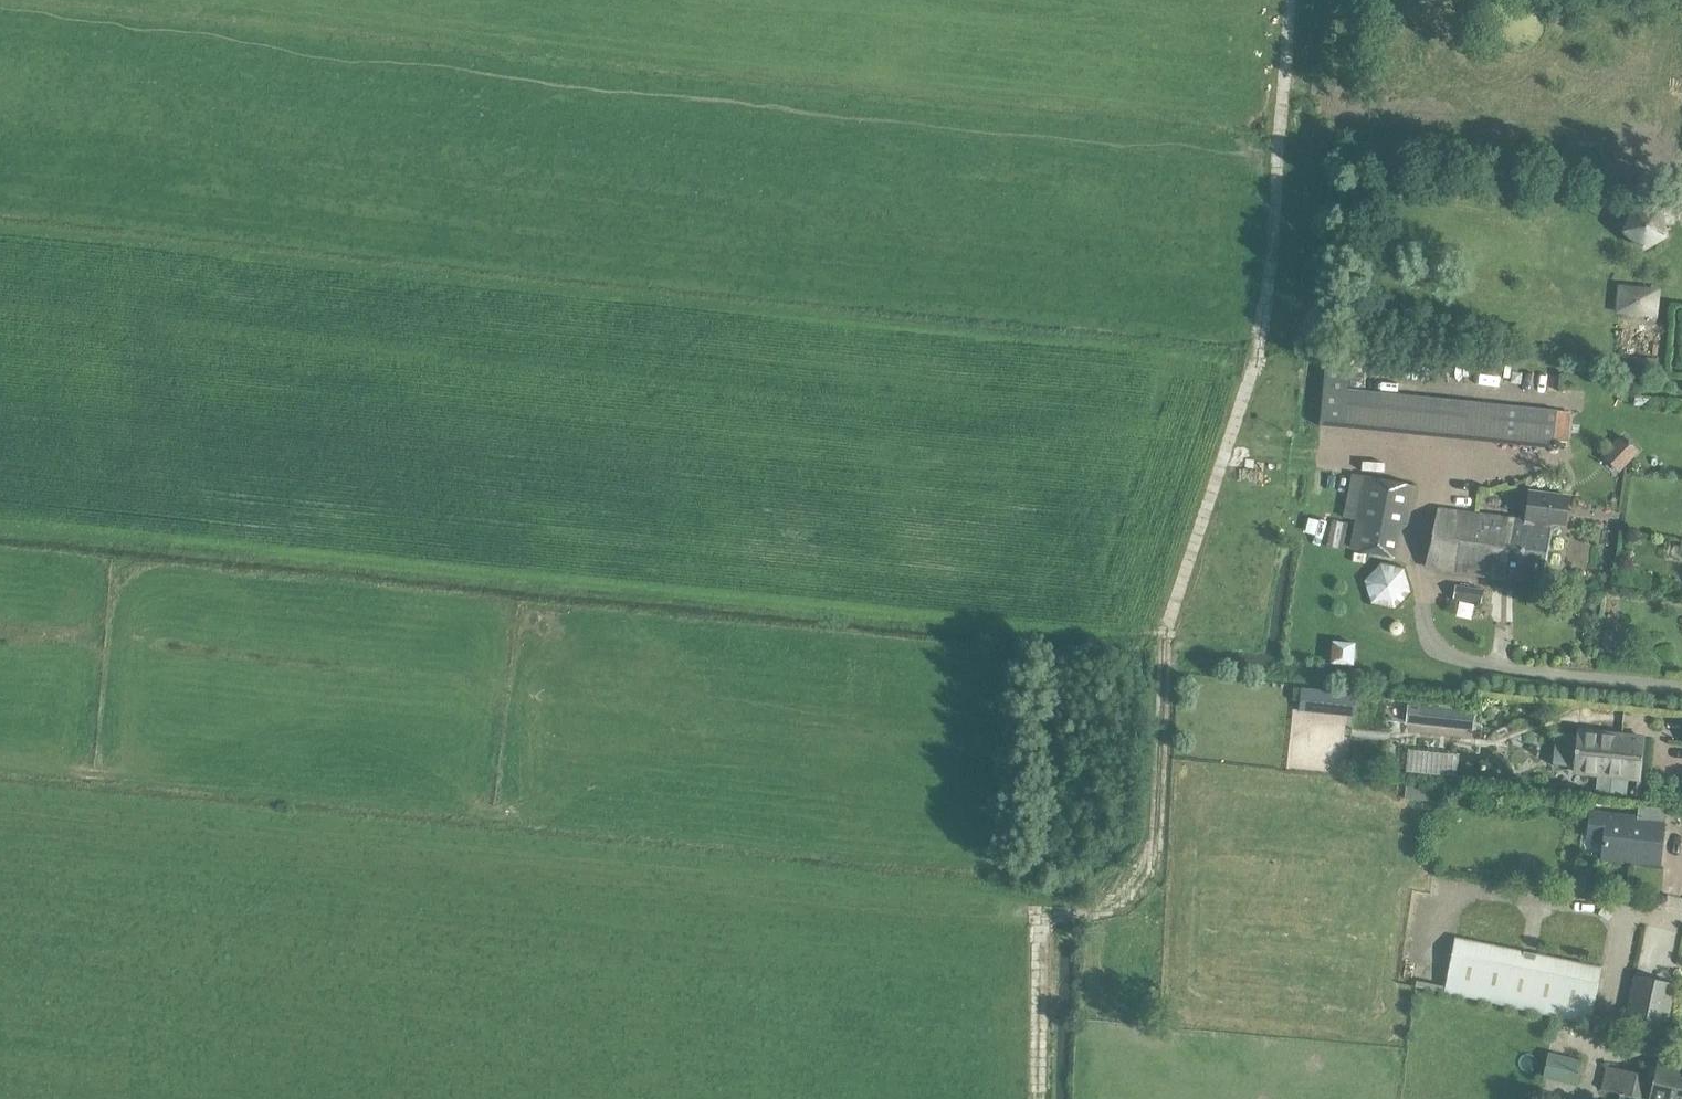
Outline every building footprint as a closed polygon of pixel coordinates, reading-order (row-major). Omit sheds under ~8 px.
[(1617,285),(1615,310),(1659,314),(1661,289),(1617,285)] [(1320,426),(1553,449),(1555,442),(1567,443),(1570,412),(1557,411),(1557,410),(1348,389),(1351,357),(1325,354),(1320,426)] [(1622,435),(1609,448),(1627,464),(1640,451),(1622,435)] [(1353,473),(1344,518),(1356,520),(1351,548),(1396,558),(1402,531),(1408,525),(1415,486),(1353,473)] [(1550,524),(1562,525),(1565,496),(1527,492),(1523,523),(1510,522),(1501,579),(1543,585),(1550,524)] [(1428,568),(1501,579),(1510,522),(1510,519),(1436,510),(1428,568)] [(1456,587),(1454,601),(1481,604),(1483,591),(1456,587)] [(1396,636),(1400,635),(1402,633),(1404,629),(1403,626),(1401,623),(1398,622),(1395,622),(1392,624),(1390,627),(1390,631),(1392,634),(1396,636)] [(1356,643),(1332,641),(1330,664),(1353,666),(1356,643)] [(1292,700),(1300,701),(1301,688),(1293,687),(1292,700)] [(1422,705),(1419,724),(1473,730),(1475,710),(1422,705)] [(1578,731),(1573,775),(1638,783),(1644,739),(1578,731)] [(1606,831),(1604,855),(1659,861),(1663,824),(1668,824),(1670,811),(1642,808),(1641,821),(1609,818),(1609,813),(1592,811),(1590,830),(1606,831)] [(1524,878),(1525,870),(1521,864),(1513,863),(1508,867),(1507,875),(1511,881),(1518,882),(1524,878)] [(1446,994),(1590,1023),(1601,968),(1457,939),(1446,994)] [(1635,975),(1622,1032),(1664,1041),(1676,984),(1635,975)] [(1658,1063),(1650,1098),(1681,1098),(1681,1069),(1658,1063)] [(1607,1065),(1601,1089),(1620,1094),(1619,1098),(1641,1098),(1646,1075),(1607,1065)]
